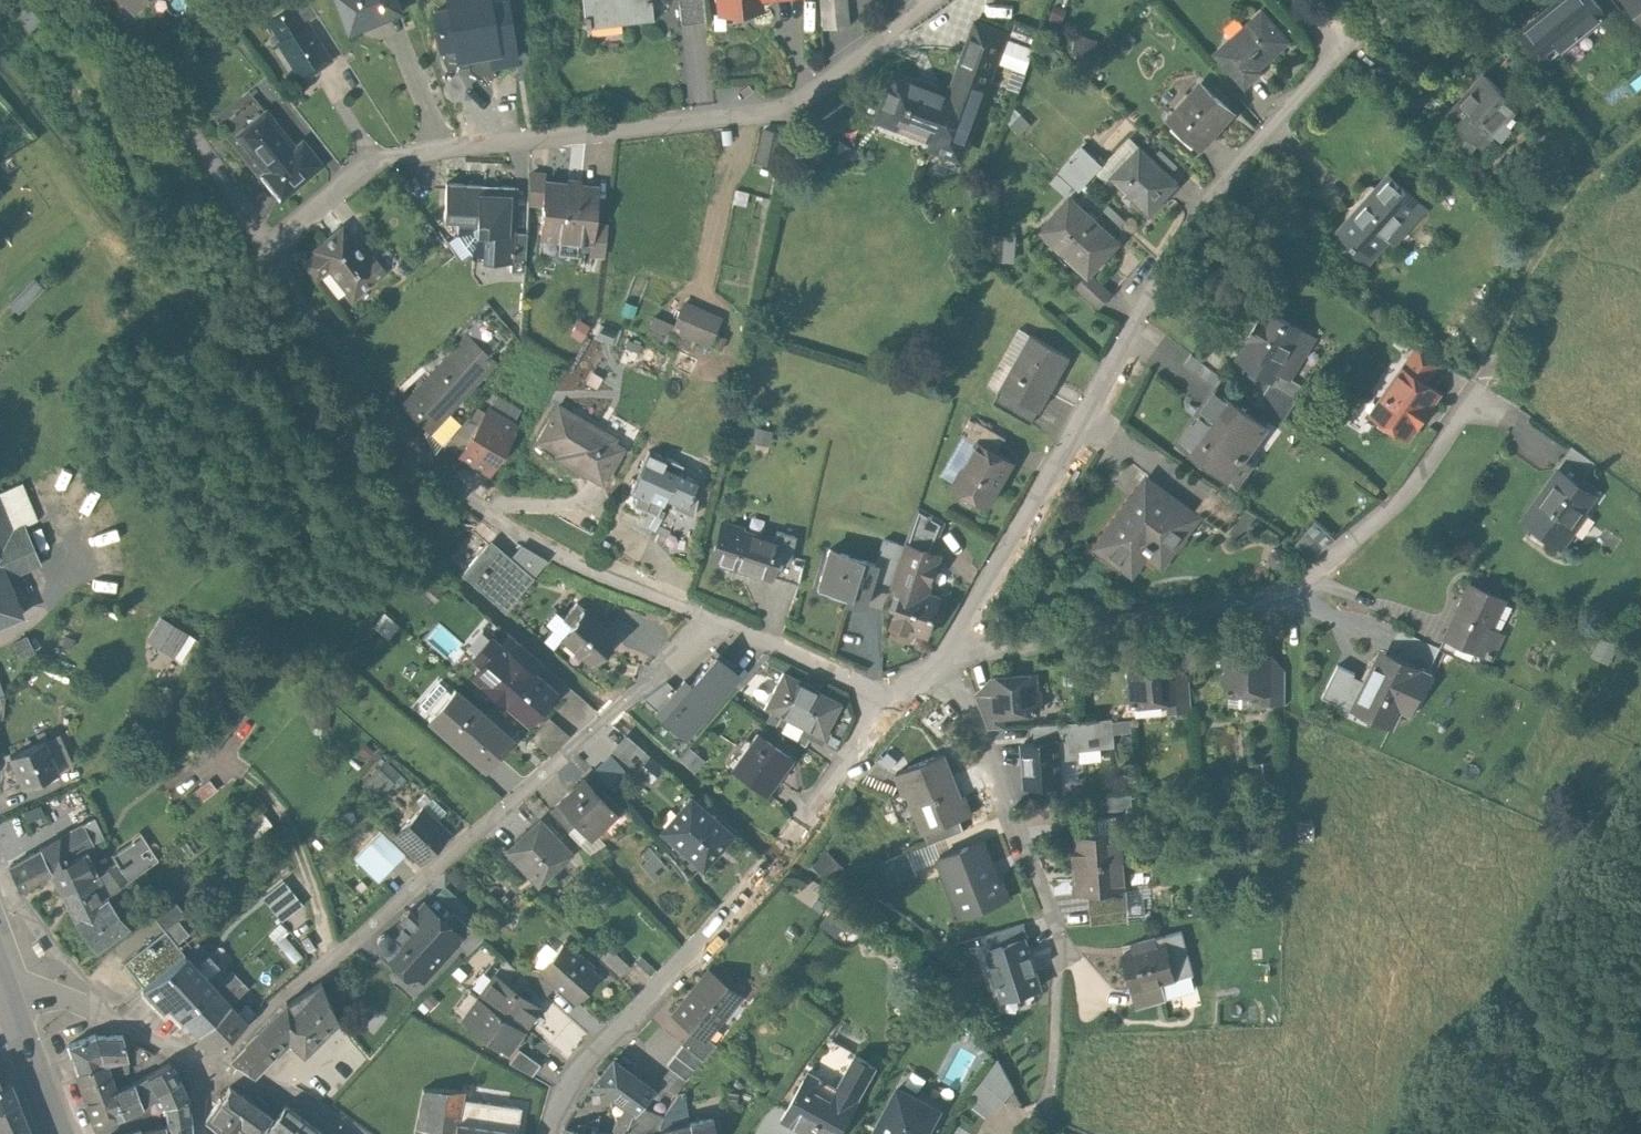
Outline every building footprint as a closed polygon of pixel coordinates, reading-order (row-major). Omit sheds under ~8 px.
[(326,51),(295,0),(292,0),(270,14),(282,34),(279,36),(299,68),(306,64),(310,70),(323,62),(319,55),(326,51)] [(346,24),(364,18),(366,24),(400,12),(396,0),(337,0),(346,24)] [(436,9),(442,50),(492,42),(496,64),(515,61),(506,0),(491,0),(436,9)] [(584,23),(589,23),(589,17),(620,14),(620,19),(654,16),(652,0),(582,0),(584,23)] [(682,22),(705,19),(703,0),(679,0),(682,22)] [(821,26),(847,24),(845,0),(819,0),(821,26)] [(1606,17),(1593,0),(1563,0),(1522,33),(1546,64),(1606,17)] [(1640,19),(1640,0),(1626,0),(1640,19)] [(1217,52),(1246,84),(1261,70),(1257,66),(1288,38),(1263,10),(1217,52)] [(963,138),(1004,34),(978,24),(950,94),(896,73),(878,118),(881,119),(884,111),(898,117),(895,125),(935,140),(939,129),(963,138)] [(1072,58),(1094,64),(1100,41),(1078,35),(1072,58)] [(1009,39),(1000,64),(1025,73),(1035,48),(1009,39)] [(1519,108),(1484,76),(1448,116),(1468,136),(1474,140),(1479,141),(1486,141),(1492,137),(1519,108)] [(1168,118),(1201,147),(1214,132),(1212,130),(1231,109),(1200,82),(1168,118)] [(277,192),(322,158),(309,142),(301,148),(263,100),(231,125),(260,162),(256,165),(277,192)] [(1059,169),(1080,188),(1103,163),(1083,144),(1059,169)] [(1178,183),(1139,146),(1110,176),(1149,213),(1178,183)] [(539,232),(590,238),(591,238),(593,221),(597,184),(543,177),(540,199),(543,200),(539,232)] [(1407,226),(1425,206),(1403,186),(1401,187),(1389,177),(1341,232),(1368,257),(1387,236),(1395,244),(1405,232),(1407,226)] [(516,185),(446,181),(443,217),(457,218),(456,231),(470,251),(511,253),(516,185)] [(1117,242),(1070,198),(1045,226),(1076,254),(1073,258),(1088,272),(1117,242)] [(607,222),(593,221),(591,238),(590,238),(589,247),(604,249),(607,222)] [(368,257),(343,224),(315,245),(317,248),(305,258),(316,272),(328,263),(352,294),(386,268),(374,252),(368,257)] [(996,230),(995,256),(1015,256),(1016,231),(996,230)] [(1087,274),(1076,286),(1098,306),(1109,293),(1087,274)] [(709,340),(721,312),(680,295),(671,317),(668,323),(709,340)] [(671,317),(652,308),(644,327),(663,335),(668,323),(671,317)] [(1279,366),(1290,373),(1311,339),(1267,311),(1246,344),(1261,354),(1256,361),(1274,373),(1279,366)] [(406,397),(432,421),(465,388),(492,352),(470,330),(406,397)] [(1002,390),(1002,391),(1036,410),(1067,355),(1033,336),(1002,390)] [(1403,367),(1425,383),(1441,360),(1420,344),(1403,367)] [(1286,378),(1290,373),(1279,366),(1274,373),(1256,403),(1282,422),(1297,398),(1308,405),(1314,395),(1286,378)] [(1440,393),(1425,383),(1403,367),(1372,410),(1380,416),(1380,423),(1388,428),(1394,425),(1410,436),(1440,393)] [(475,396),(465,388),(432,421),(424,429),(435,450),(475,396)] [(1243,457),(1265,427),(1216,390),(1179,440),(1181,441),(1183,439),(1213,461),(1211,462),(1237,482),(1251,463),(1243,457)] [(1039,411),(1036,410),(1002,391),(994,406),(1031,426),(1039,411)] [(489,405),(513,419),(520,406),(496,392),(489,405)] [(569,459),(601,480),(623,446),(613,440),(615,437),(562,402),(539,435),(571,456),(569,459)] [(516,421),(513,419),(489,405),(487,404),(461,450),(490,466),(516,421)] [(954,486),(989,507),(999,489),(996,488),(1011,462),(979,444),(954,486)] [(1557,467),(1579,482),(1595,460),(1571,444),(1559,460),(1561,461),(1557,467)] [(647,446),(630,488),(636,491),(632,500),(661,513),(664,507),(659,505),(665,494),(673,498),(671,503),(693,513),(697,494),(692,492),(694,489),(692,488),(697,477),(695,476),(694,477),(679,469),(682,462),(664,453),(664,454),(647,446)] [(1594,493),(1579,482),(1557,467),(1521,517),(1555,540),(1579,507),(1582,509),(1594,493)] [(1163,563),(1197,517),(1147,481),(1118,520),(1120,521),(1101,547),(1122,562),(1136,543),(1163,563)] [(22,615),(7,579),(40,565),(25,528),(34,524),(17,486),(0,495),(0,624),(22,615)] [(1246,510),(1217,489),(1199,514),(1228,535),(1246,510)] [(916,509),(905,544),(931,552),(941,524),(916,509)] [(790,564),(799,538),(780,532),(778,539),(761,534),(760,537),(745,533),(746,529),(725,523),(713,560),(772,578),(778,560),(790,564)] [(464,571),(505,607),(532,576),(511,557),(508,561),(488,543),(464,571)] [(941,554),(931,552),(905,544),(892,583),(906,588),(902,599),(897,598),(893,609),(899,611),(894,625),(929,637),(942,600),(927,594),(941,554)] [(879,564),(830,549),(820,584),(853,594),(851,600),(866,605),(879,564)] [(1447,634),(1481,650),(1506,597),(1472,582),(1447,634)] [(562,638),(593,665),(617,637),(577,603),(564,619),(573,626),(562,638)] [(1387,650),(1427,670),(1438,647),(1399,627),(1387,650)] [(1487,653),(1481,650),(1447,634),(1440,648),(1480,667),(1487,653)] [(474,672),(527,718),(538,706),(539,707),(553,691),(529,670),(538,659),(514,639),(504,649),(492,638),(474,659),(481,664),(474,672)] [(1415,693),(1427,670),(1387,650),(1379,667),(1373,664),(1354,703),(1393,723),(1400,708),(1399,705),(1407,689),(1415,693)] [(715,652),(660,715),(685,737),(740,674),(715,652)] [(1227,690),(1270,691),(1271,691),(1271,670),(1271,655),(1227,655),(1227,668),(1224,671),(1224,682),(1227,685),(1227,690)] [(1133,704),(1176,701),(1178,701),(1176,678),(1175,663),(1130,667),(1131,680),(1129,684),(1129,695),(1133,698),(1133,704)] [(1286,670),(1271,670),(1271,691),(1270,691),(1269,703),(1285,703),(1286,670)] [(991,678),(992,692),(994,715),(996,715),(1038,712),(1037,704),(1040,702),(1039,691),(1036,689),(1035,674),(991,678)] [(826,734),(842,704),(806,685),(804,688),(782,677),(767,707),(805,727),(807,724),(826,734)] [(1178,701),(1176,701),(1176,712),(1191,712),(1189,677),(1176,678),(1178,701)] [(512,740),(455,690),(430,719),(487,769),(512,740)] [(997,725),(996,715),(994,715),(992,692),(976,693),(989,726),(997,725)] [(1069,747),(1112,744),(1110,718),(1040,723),(1041,738),(1023,739),(1026,781),(1062,778),(1060,753),(1070,753),(1069,747)] [(766,792),(791,759),(758,734),(733,768),(766,792)] [(613,750),(651,784),(663,770),(625,736),(613,750)] [(24,787),(59,772),(45,741),(10,756),(24,787)] [(680,759),(695,772),(705,761),(689,748),(680,759)] [(627,771),(611,754),(594,770),(609,787),(627,771)] [(943,754),(896,772),(904,792),(915,788),(924,809),(915,812),(923,831),(970,813),(963,795),(960,796),(943,754)] [(365,785),(379,798),(402,775),(387,761),(365,785)] [(613,807),(584,776),(558,801),(587,831),(613,807)] [(672,838),(699,807),(689,798),(661,829),(672,838)] [(395,836),(421,861),(449,833),(423,807),(395,836)] [(729,832),(699,807),(672,838),(702,864),(729,832)] [(1074,851),(1076,864),(1124,860),(1123,848),(1126,848),(1124,830),(1122,830),(1116,816),(1100,818),(1094,832),(1070,833),(1072,852),(1074,851)] [(95,818),(58,838),(69,860),(93,847),(92,844),(104,837),(95,818)] [(570,852),(539,821),(506,853),(537,884),(570,852)] [(379,882),(405,855),(381,832),(355,859),(379,882)] [(41,849),(53,871),(63,894),(92,878),(84,861),(96,854),(93,847),(69,860),(58,838),(41,849)] [(142,854),(134,840),(132,841),(133,843),(112,856),(116,863),(98,874),(98,875),(92,878),(63,894),(75,920),(130,880),(150,866),(141,854),(142,854)] [(996,876),(983,841),(937,859),(944,877),(952,874),(966,910),(958,913),(959,916),(1008,897),(1001,880),(1004,879),(1002,874),(996,876)] [(668,869),(649,848),(641,855),(646,860),(641,865),(655,881),(668,869)] [(53,871),(41,849),(10,866),(21,890),(53,871)] [(917,878),(907,853),(883,862),(893,887),(917,878)] [(1125,873),(1124,860),(1076,864),(1076,876),(1074,877),(1075,893),(1079,894),(1091,893),(1092,912),(1128,909),(1126,889),(1130,889),(1127,873),(1125,873)] [(145,901),(130,880),(75,920),(97,949),(128,926),(123,918),(145,901)] [(303,905),(284,881),(263,898),(282,922),(303,905)] [(165,931),(179,920),(186,915),(175,901),(154,917),(165,931)] [(429,972),(456,943),(461,937),(444,921),(424,903),(414,914),(409,909),(400,919),(402,921),(389,936),(385,934),(381,935),(377,938),(377,944),(379,948),(383,952),(382,953),(401,971),(406,970),(416,960),(429,972)] [(1129,923),(1128,909),(1092,912),(1091,912),(1092,925),(1129,923)] [(461,937),(456,943),(467,953),(482,937),(452,911),(444,921),(461,937)] [(190,934),(179,920),(165,931),(124,963),(143,987),(185,955),(177,944),(190,934)] [(1131,970),(1140,1005),(1165,999),(1161,984),(1194,976),(1182,932),(1156,939),(1156,938),(1137,942),(1139,950),(1124,954),(1128,971),(1131,970)] [(1025,935),(986,948),(1003,999),(1042,986),(1025,935)] [(563,943),(539,968),(556,984),(575,1002),(599,977),(590,969),(594,965),(581,952),(577,956),(563,943)] [(630,966),(609,947),(600,957),(621,976),(630,966)] [(644,967),(653,975),(667,961),(658,952),(644,967)] [(205,977),(185,955),(143,987),(164,1010),(169,1005),(182,1018),(224,978),(215,968),(205,977)] [(505,958),(494,974),(518,991),(528,978),(523,973),(505,958)] [(556,984),(539,968),(538,967),(528,968),(523,973),(528,978),(546,995),(556,984)] [(230,1006),(248,988),(232,971),(224,978),(182,1018),(199,1035),(230,1006)] [(518,991),(494,974),(479,994),(524,1028),(539,1007),(518,991)] [(676,1014),(694,1029),(700,1034),(709,1022),(714,1027),(739,996),(711,974),(687,1004),(685,1003),(676,1014)] [(287,1002),(270,1018),(290,1038),(289,1039),(304,1053),(337,1020),(322,983),(288,1004),(287,1002)] [(509,1048),(524,1028),(479,994),(464,1015),(509,1048)] [(360,1034),(376,1053),(395,1029),(367,998),(350,1023),(360,1034)] [(215,1052),(246,1022),(230,1006),(199,1035),(215,1052)] [(254,1075),(289,1039),(290,1038),(270,1018),(245,1043),(246,1044),(231,1059),(254,1075)] [(716,1046),(700,1034),(694,1029),(682,1044),(684,1046),(668,1066),(673,1070),(663,1082),(677,1093),(716,1046)] [(367,1065),(376,1053),(360,1034),(334,1062),(342,1071),(347,1065),(357,1076),(367,1065)] [(128,1059),(123,1037),(96,1037),(95,1035),(69,1045),(77,1072),(105,1063),(128,1059)] [(877,1067),(832,1042),(814,1074),(810,1072),(782,1121),(805,1133),(842,1133),(856,1110),(853,1109),(877,1067)] [(541,1065),(520,1049),(510,1063),(533,1076),(541,1065)] [(128,1059),(105,1063),(77,1072),(88,1101),(114,1092),(113,1091),(115,1091),(111,1078),(128,1072),(128,1059)] [(1012,1091),(996,1060),(972,1095),(993,1112),(1012,1091)] [(636,1113),(641,1107),(652,1093),(612,1062),(595,1085),(636,1113)] [(188,1097),(169,1063),(147,1075),(157,1091),(158,1091),(161,1096),(166,1107),(169,1125),(171,1126),(191,1124),(188,1097)] [(147,1075),(129,1085),(115,1091),(113,1091),(114,1092),(123,1115),(161,1096),(158,1091),(157,1091),(147,1075)] [(18,1101),(10,1082),(1,1085),(0,1082),(0,1109),(18,1101)] [(257,1133),(258,1133),(270,1116),(229,1088),(222,1099),(239,1111),(234,1117),(257,1133)] [(424,1133),(455,1133),(460,1099),(463,1100),(464,1091),(423,1089),(415,1132),(424,1133)] [(939,1109),(937,1103),(926,1097),(920,1099),(920,1101),(898,1090),(874,1133),(926,1133),(939,1109)] [(97,1127),(123,1115),(114,1092),(88,1101),(87,1101),(97,1127)] [(257,1133),(234,1117),(239,1111),(222,1099),(221,1098),(206,1120),(225,1133),(256,1133),(257,1133)] [(463,1100),(460,1099),(455,1133),(519,1133),(518,1132),(521,1109),(463,1100)] [(18,1101),(0,1109),(0,1133),(31,1133),(18,1101)] [(285,1106),(272,1124),(287,1133),(314,1133),(318,1130),(285,1106)] [(661,1133),(660,1128),(665,1117),(641,1107),(636,1113),(628,1133),(661,1133)] [(191,1124),(171,1126),(169,1125),(165,1127),(167,1133),(191,1133),(191,1124)] [(712,1124),(691,1130),(691,1133),(715,1133),(712,1124)]
